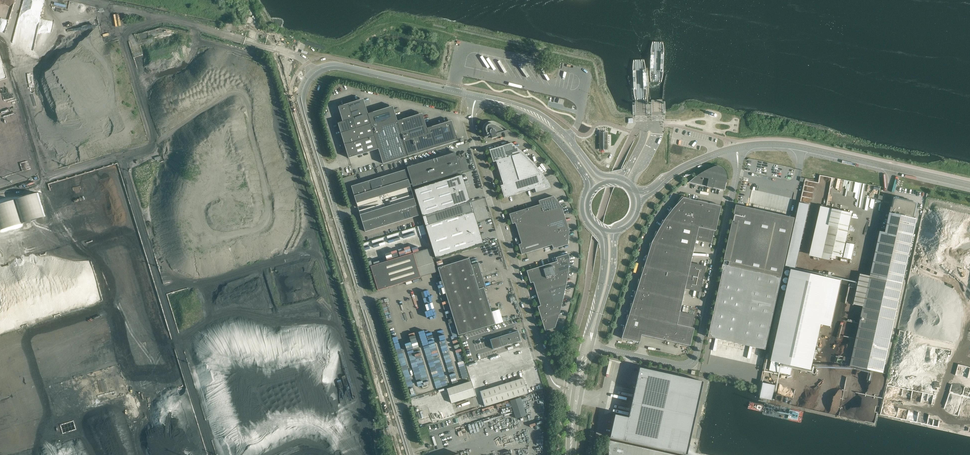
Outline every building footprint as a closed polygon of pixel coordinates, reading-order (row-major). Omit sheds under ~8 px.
[(111,27),(122,25),(121,18),(119,19),(118,14),(109,15),(111,27)] [(343,121),(338,123),(339,128),(341,133),(342,138),(346,148),(347,153),(349,158),(378,149),(383,164),(458,141),(456,134),(454,130),(452,123),(452,121),(447,122),(436,125),(432,127),(427,128),(423,116),(422,113),(417,115),(407,118),(402,119),(397,121),(393,109),(393,106),(388,108),(368,114),(364,101),(363,99),(358,100),(353,102),(348,103),(338,107),(340,111),(343,121)] [(505,128),(504,127),(503,126),(501,125),(499,124),(497,123),(495,122),(494,122),(493,121),(492,121),(491,121),(490,121),(489,121),(488,122),(487,122),(486,122),(486,123),(485,123),(485,124),(484,124),(484,125),(483,126),(483,127),(483,128),(483,129),(483,130),(483,131),(485,137),(484,137),(484,138),(487,137),(490,136),(491,136),(492,138),(497,137),(496,134),(497,134),(502,133),(508,131),(508,130),(507,130),(506,129),(505,128)] [(523,152),(520,150),(516,147),(512,143),(504,145),(508,158),(513,156),(523,153),(523,152)] [(508,158),(504,145),(495,148),(489,150),(493,162),(496,161),(508,158)] [(468,170),(465,161),(464,157),(461,157),(460,155),(456,156),(455,152),(407,167),(413,187),(468,170)] [(533,162),(530,160),(527,157),(523,153),(513,156),(516,168),(533,163),(533,162)] [(516,168),(513,156),(508,158),(496,161),(500,173),(516,168)] [(542,173),(540,170),(537,167),(533,163),(516,168),(520,179),(531,176),(542,173)] [(688,182),(696,184),(698,185),(700,185),(706,186),(706,187),(707,187),(710,187),(713,188),(714,188),(719,189),(721,190),(723,190),(725,190),(726,183),(727,181),(727,180),(727,179),(727,177),(726,175),(726,174),(726,173),(726,172),(725,171),(724,170),(724,169),(723,169),(723,168),(722,168),(721,167),(720,167),(718,166),(716,166),(715,166),(714,167),(711,168),(709,169),(708,169),(706,170),(703,172),(701,173),(699,174),(698,175),(695,177),(692,180),(688,182)] [(520,179),(516,168),(500,173),(503,185),(516,181),(520,179)] [(408,179),(405,170),(399,171),(402,181),(408,179)] [(402,181),(399,171),(393,173),(396,183),(402,181)] [(396,183),(393,173),(387,175),(390,185),(396,183)] [(549,184),(548,181),(547,181),(545,177),(542,173),(531,176),(535,188),(536,192),(551,188),(549,184)] [(871,191),(873,184),(821,174),(820,181),(806,178),(805,185),(829,190),(831,184),(871,191)] [(390,185),(387,175),(381,177),(384,187),(390,185)] [(461,175),(414,190),(423,217),(468,203),(467,202),(466,198),(465,194),(466,193),(461,175)] [(535,188),(531,176),(520,179),(516,181),(520,193),(535,188)] [(384,187),(381,177),(375,179),(378,188),(384,187)] [(357,203),(411,187),(408,179),(402,181),(396,183),(390,185),(384,187),(378,188),(372,190),(366,192),(360,194),(354,196),(356,203),(357,203)] [(378,188),(375,179),(369,180),(372,190),(378,188)] [(372,190),(369,180),(363,182),(366,192),(372,190)] [(520,193),(516,181),(503,185),(500,185),(504,198),(507,197),(515,194),(520,193)] [(366,192),(363,182),(357,184),(360,194),(366,192)] [(360,194),(357,184),(351,186),(354,196),(360,194)] [(414,198),(411,187),(356,203),(357,205),(358,207),(379,201),(379,202),(380,204),(359,210),(359,213),(360,215),(414,198)] [(562,207),(557,200),(554,196),(553,196),(539,201),(540,204),(542,213),(562,207)] [(697,201),(691,199),(691,198),(682,196),(677,203),(675,206),(673,209),(694,213),(697,201)] [(398,211),(404,209),(410,207),(416,205),(414,198),(362,214),(365,221),(368,220),(374,218),(380,216),(386,215),(392,213),(398,211)] [(890,213),(917,219),(917,216),(920,204),(917,203),(912,202),(911,202),(907,201),(906,201),(901,200),(897,199),(893,198),(891,207),(891,208),(891,210),(890,211),(890,212),(890,213)] [(694,213),(691,226),(706,229),(711,204),(711,203),(710,203),(710,204),(707,203),(708,202),(698,200),(697,201),(694,213)] [(801,202),(787,266),(796,268),(810,204),(801,202)] [(468,203),(423,217),(429,238),(476,223),(472,211),(471,211),(469,207),(468,203)] [(711,204),(706,229),(713,230),(716,231),(721,206),(720,206),(720,205),(711,203),(711,204)] [(546,225),(542,213),(540,204),(533,207),(528,208),(529,209),(531,218),(534,228),(546,225)] [(419,215),(416,205),(410,207),(413,217),(419,215)] [(782,277),(795,218),(794,219),(792,219),(789,218),(785,217),(779,216),(774,215),(769,214),(763,212),(758,211),(752,210),(748,209),(745,208),(742,208),(742,207),(737,205),(736,211),(735,210),(733,220),(733,222),(726,253),(725,259),(724,264),(782,277)] [(823,253),(833,209),(822,206),(811,255),(830,260),(831,255),(823,253)] [(413,217),(410,207),(404,209),(407,219),(413,217)] [(566,219),(564,214),(562,207),(542,213),(546,225),(566,219)] [(531,218),(529,209),(528,208),(514,212),(513,213),(509,214),(512,224),(515,223),(531,218)] [(407,219),(404,209),(398,211),(401,221),(407,219)] [(673,209),(672,209),(671,209),(670,210),(666,218),(665,219),(664,220),(678,223),(691,226),(694,213),(673,209)] [(852,213),(833,209),(823,253),(831,255),(842,257),(852,213)] [(401,221),(398,211),(392,213),(395,223),(401,221)] [(395,223),(392,213),(386,215),(389,224),(395,223)] [(879,278),(903,283),(917,219),(890,213),(886,232),(880,231),(870,276),(874,277),(873,277),(879,279),(879,278)] [(389,224),(386,215),(380,216),(383,226),(389,224)] [(383,226),(380,216),(374,218),(377,228),(383,226)] [(377,228),(374,218),(368,220),(371,230),(377,228)] [(534,228),(531,218),(515,223),(518,233),(534,228)] [(569,231),(567,224),(567,223),(566,219),(546,225),(550,237),(569,231)] [(371,230),(368,220),(365,221),(362,222),(365,232),(371,230)] [(659,229),(658,231),(675,235),(678,223),(664,220),(662,220),(662,221),(659,229)] [(476,223),(429,238),(436,258),(481,244),(480,244),(479,240),(478,236),(480,235),(476,223)] [(710,242),(713,230),(706,229),(691,226),(678,223),(675,235),(673,247),(693,251),(694,250),(694,248),(695,242),(696,238),(698,239),(700,239),(700,240),(710,242)] [(552,245),(550,237),(546,225),(534,228),(537,239),(540,249),(545,247),(552,245)] [(537,239),(534,228),(518,233),(521,244),(537,239)] [(568,244),(568,239),(569,235),(569,231),(550,237),(552,245),(553,249),(568,244)] [(653,241),(652,242),(667,246),(673,247),(675,235),(658,231),(657,232),(656,231),(652,241),(653,241)] [(540,249),(537,239),(521,244),(519,244),(522,254),(527,253),(536,250),(540,249)] [(648,253),(648,254),(665,258),(667,246),(652,242),(651,243),(649,243),(648,253)] [(693,251),(673,247),(667,246),(665,258),(662,270),(702,279),(705,267),(694,264),(694,265),(692,265),(690,264),(691,261),(692,255),(693,253),(693,251)] [(429,248),(413,253),(421,277),(437,272),(429,248)] [(421,277),(413,253),(371,266),(378,290),(421,277)] [(568,271),(570,258),(568,254),(556,257),(557,261),(552,263),(556,275),(568,271)] [(645,265),(644,266),(659,269),(662,270),(665,258),(648,254),(648,255),(646,255),(644,265),(645,265)] [(438,268),(459,335),(467,333),(495,324),(484,288),(485,287),(486,288),(486,287),(481,274),(478,262),(478,263),(471,265),(469,258),(439,268),(438,268)] [(556,275),(552,263),(545,265),(546,266),(549,277),(556,275)] [(782,277),(724,264),(722,270),(711,323),(708,337),(708,336),(711,337),(714,338),(714,336),(714,337),(717,337),(723,338),(728,340),(734,341),(740,342),(746,343),(753,345),(758,346),(764,347),(766,348),(766,350),(782,277)] [(549,277),(546,266),(545,265),(530,270),(527,271),(530,283),(533,282),(549,277)] [(641,277),(641,278),(656,281),(659,269),(644,266),(644,267),(642,267),(641,277)] [(700,291),(702,279),(662,270),(659,269),(656,281),(654,294),(682,300),(683,299),(683,297),(685,290),(685,287),(687,288),(689,288),(689,289),(700,291)] [(831,327),(841,282),(831,280),(832,278),(792,269),(790,280),(790,281),(772,361),(812,370),(822,324),(831,327)] [(566,285),(567,280),(568,271),(556,275),(549,277),(553,289),(566,285)] [(883,373),(903,283),(879,278),(879,279),(873,277),(874,277),(870,276),(869,276),(863,275),(863,274),(861,274),(854,304),(856,305),(856,304),(862,305),(862,306),(864,306),(851,366),(857,367),(857,366),(861,367),(861,368),(883,373)] [(553,289),(549,277),(533,282),(535,288),(537,294),(553,289)] [(637,289),(637,290),(651,293),(654,294),(656,281),(641,278),(640,279),(638,279),(637,289)] [(564,294),(566,285),(553,289),(556,301),(563,299),(564,294)] [(556,301),(553,289),(537,294),(539,300),(540,306),(541,306),(556,301)] [(633,301),(633,302),(648,305),(651,293),(637,290),(636,291),(634,291),(633,301)] [(682,300),(654,294),(651,293),(648,305),(645,317),(657,320),(670,323),(682,325),(692,328),(694,315),(684,313),(683,314),(681,313),(680,313),(680,310),(682,303),(682,302),(682,300)] [(559,313),(561,308),(563,299),(556,301),(541,306),(540,306),(538,306),(541,319),(559,313)] [(629,313),(629,314),(645,317),(648,305),(633,302),(633,303),(631,303),(629,313)] [(555,327),(557,322),(559,313),(541,319),(545,331),(555,328),(555,327)] [(626,325),(625,326),(643,330),(645,317),(629,314),(629,315),(627,315),(626,325)] [(643,330),(641,335),(642,335),(642,336),(652,338),(652,337),(654,338),(657,320),(645,317),(643,330)] [(657,320),(654,338),(654,339),(664,341),(664,340),(666,340),(670,323),(657,320)] [(670,323),(666,340),(667,340),(666,341),(676,344),(677,343),(678,343),(682,325),(670,323)] [(682,325),(678,343),(679,343),(678,344),(689,346),(689,345),(690,346),(694,328),(692,328),(682,325)] [(622,337),(622,338),(623,338),(640,342),(641,335),(643,330),(625,326),(625,327),(623,327),(622,337)] [(442,337),(439,338),(440,340),(445,338),(442,329),(437,331),(438,335),(442,334),(442,337)] [(501,334),(489,337),(493,349),(503,346),(521,341),(518,331),(502,336),(501,334)] [(422,335),(435,388),(447,385),(433,332),(422,335)] [(521,341),(503,346),(505,352),(523,347),(521,341)] [(418,386),(430,383),(421,351),(415,353),(414,349),(408,351),(418,386)] [(928,364),(935,367),(937,363),(938,363),(939,360),(932,357),(928,364)] [(408,366),(404,367),(409,387),(413,386),(408,366)] [(703,381),(698,380),(644,368),(644,369),(640,368),(639,372),(638,374),(638,377),(637,376),(637,380),(637,381),(637,383),(636,385),(635,385),(635,388),(634,392),(633,396),(632,400),(631,405),(630,410),(629,414),(628,417),(615,414),(610,438),(687,454),(691,437),(696,412),(702,386),(703,381)] [(933,377),(892,369),(890,379),(932,387),(933,377)] [(528,393),(523,378),(501,385),(480,391),(485,407),(528,393)] [(475,396),(471,381),(447,389),(451,403),(475,396)] [(874,393),(872,385),(868,386),(867,382),(864,382),(865,387),(861,388),(862,395),(863,395),(863,398),(865,397),(865,398),(871,397),(871,394),(874,393)] [(776,385),(764,383),(761,397),(773,400),(776,385)] [(608,440),(609,454),(676,454),(608,440)]
